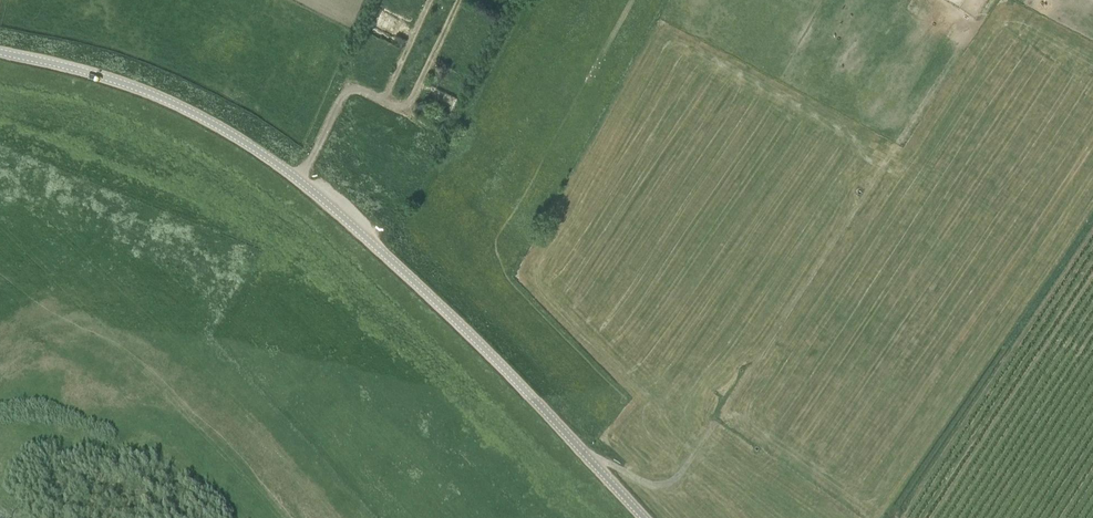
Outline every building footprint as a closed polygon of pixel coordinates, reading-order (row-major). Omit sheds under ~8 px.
[(374,23),(395,33),(400,22),(379,12),(374,23)] [(436,87),(432,96),(453,106),(457,97),(436,87)]
